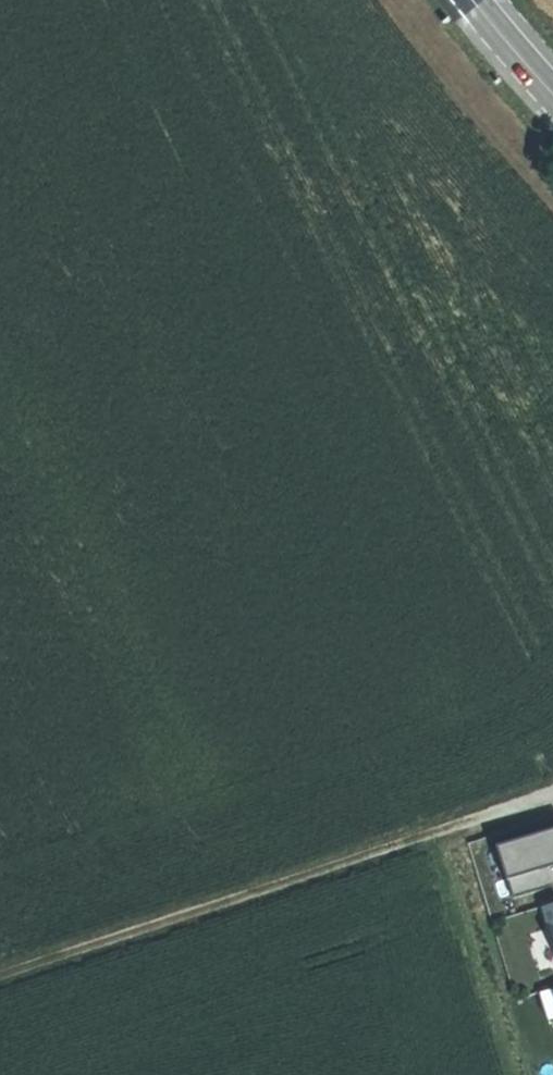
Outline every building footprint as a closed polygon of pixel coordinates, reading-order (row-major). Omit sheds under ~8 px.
[(502,844),(518,896),(552,885),(552,828),(502,844)] [(552,1023),(552,989),(541,993),(551,1024),(552,1023)]
